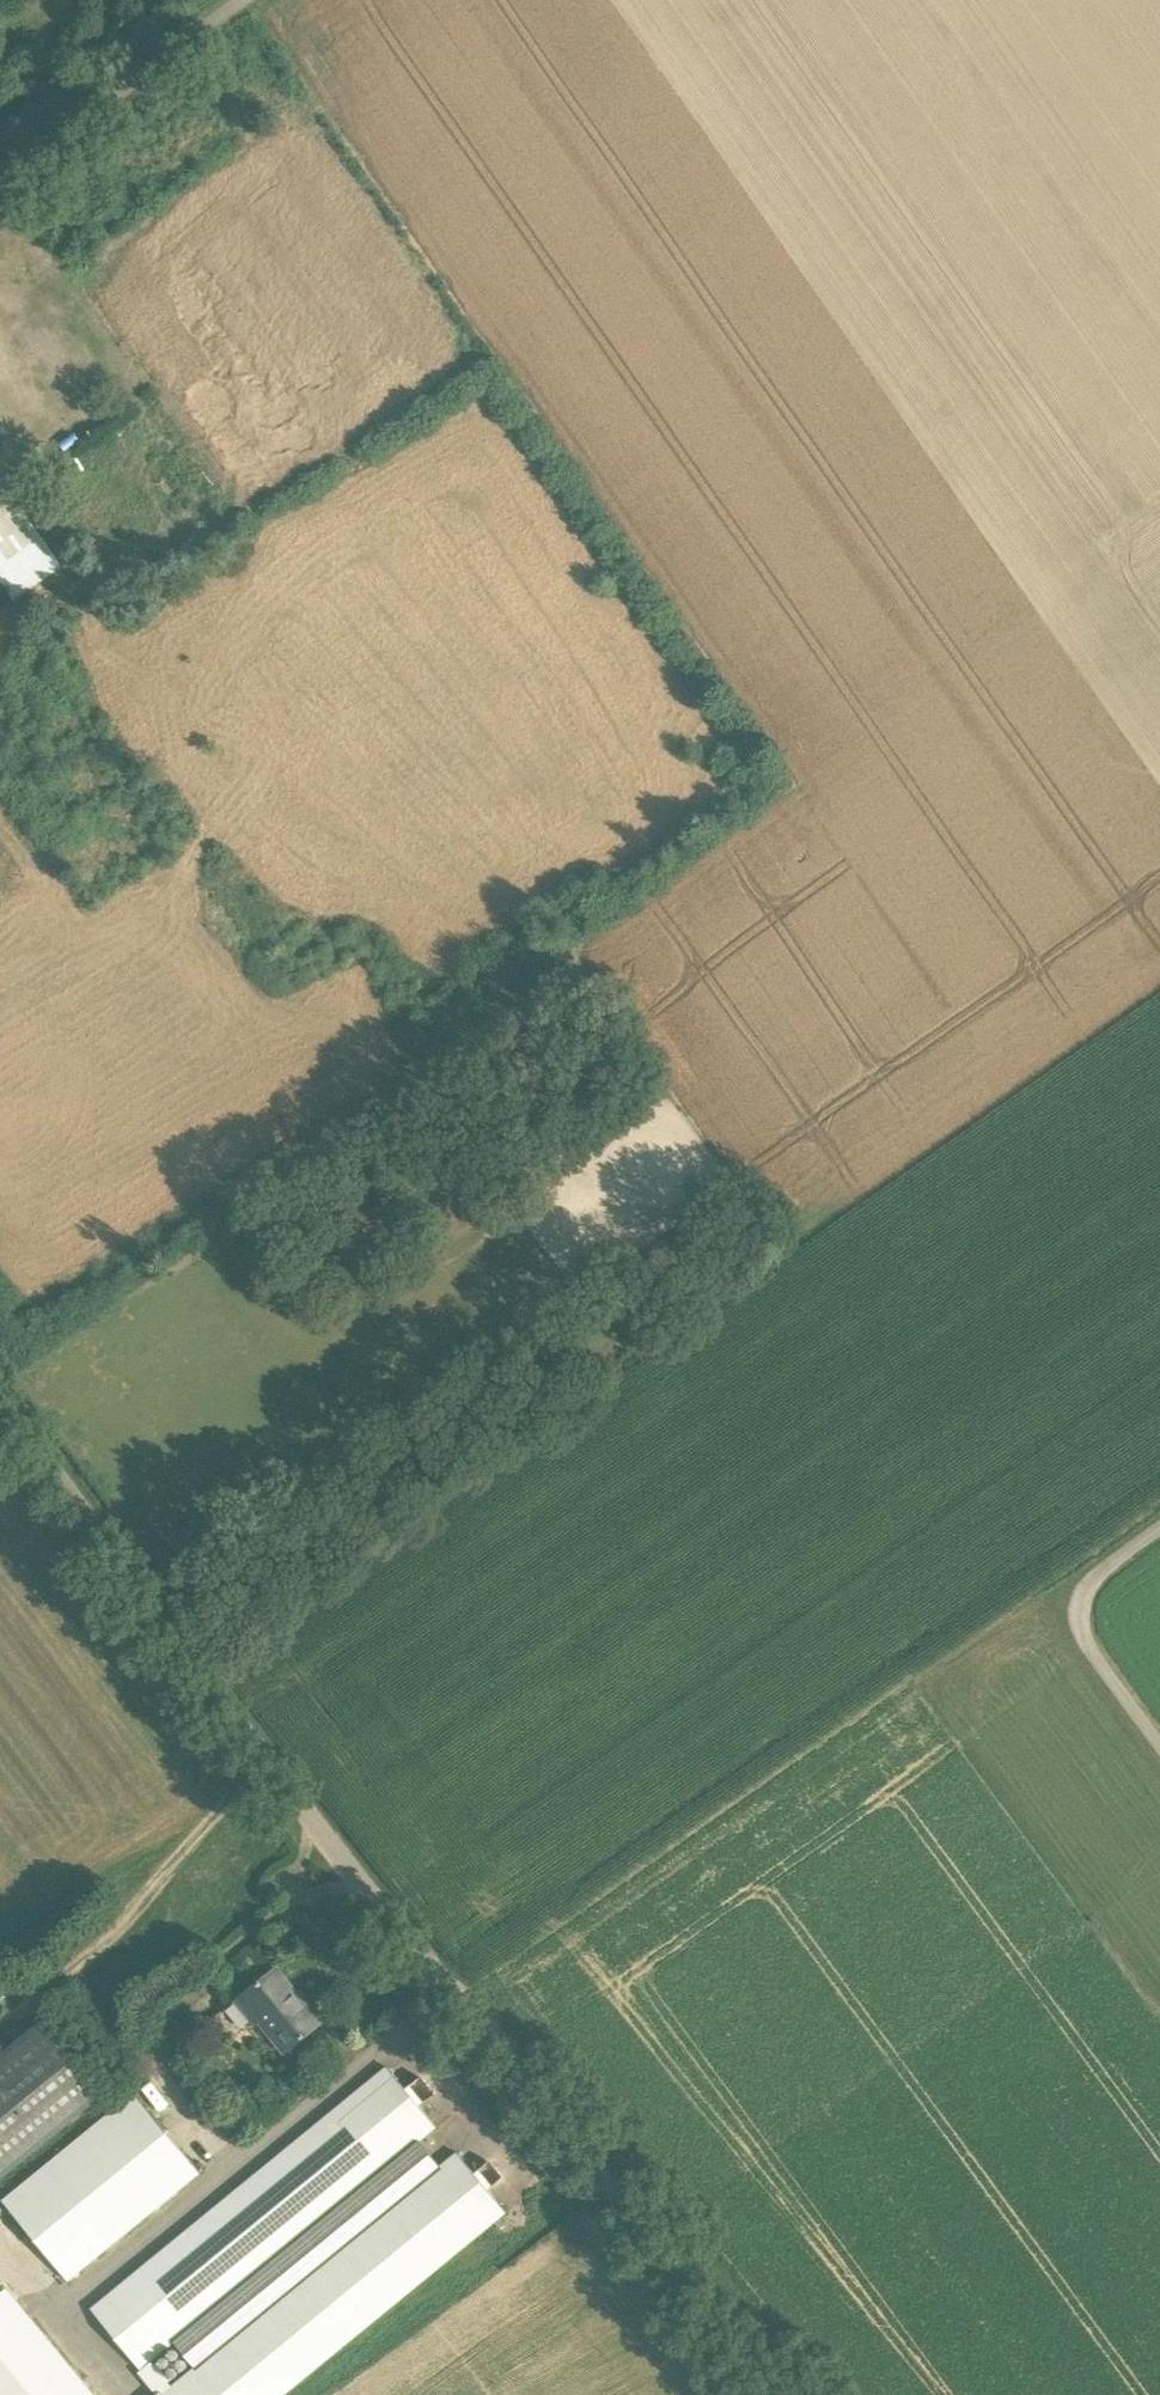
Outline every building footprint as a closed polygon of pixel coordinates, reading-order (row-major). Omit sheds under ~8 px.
[(53,17),(72,4),(69,0),(41,0),(53,17)] [(8,496),(0,502),(0,587),(11,603),(60,568),(8,496)] [(136,726),(126,734),(137,750),(147,743),(136,726)] [(276,1969),(236,2001),(253,2021),(257,2018),(285,2052),(316,2027),(291,1998),(297,1993),(276,1969)] [(0,2057),(0,2180),(103,2097),(42,2023),(0,2057)] [(437,2128),(387,2066),(91,2310),(141,2371),(437,2128)] [(136,2093),(3,2202),(68,2281),(201,2173),(136,2093)] [(507,2213),(457,2152),(161,2394),(286,2394),(507,2213)] [(6,2288),(0,2293),(0,2394),(95,2394),(6,2288)]
